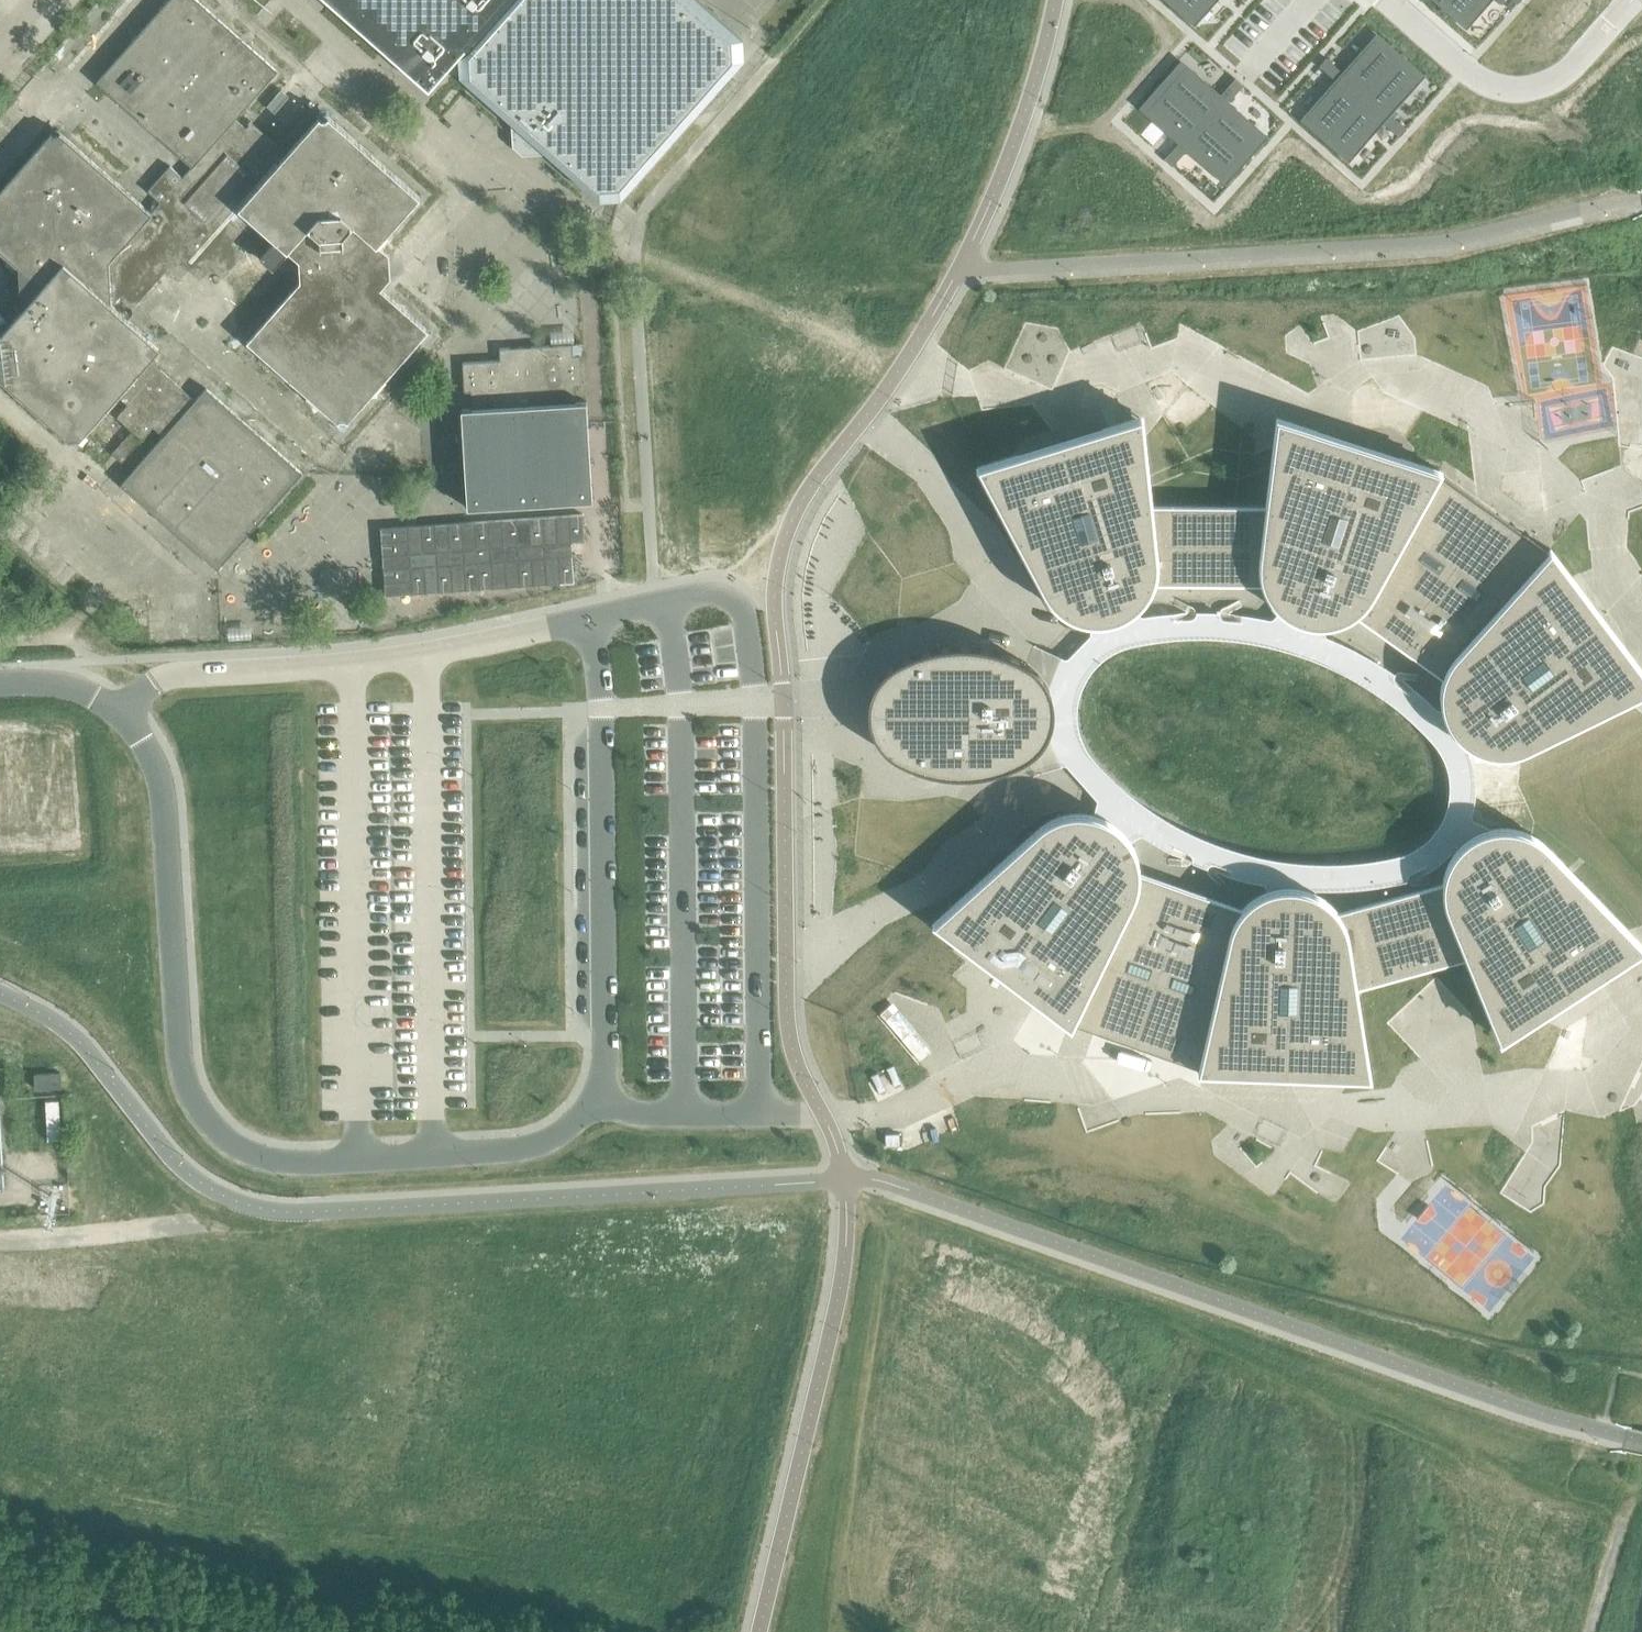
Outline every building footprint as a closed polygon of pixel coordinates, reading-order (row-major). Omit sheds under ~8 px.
[(475,79),(470,74),(468,55),(477,45),(487,44),(486,36),(517,0),(326,0),(428,90),(457,56),(458,57),(458,65),(475,79)] [(594,185),(599,189),(618,187),(627,178),(626,169),(635,168),(715,78),(714,70),(722,69),(732,58),(731,39),(716,25),(715,26),(686,0),(517,0),(486,36),(487,44),(477,45),(468,55),(470,74),(475,79),(523,123),(518,129),(525,135),(521,139),(528,145),(531,141),(538,147),(544,141),(594,185)] [(1197,20),(1214,0),(1174,0),(1197,20)] [(1446,3),(1468,23),(1488,0),(1448,0),(1446,3)] [(1343,73),(1340,77),(1362,97),(1396,59),(1374,39),(1343,73)] [(1318,66),(1326,73),(1333,65),(1326,58),(1318,66)] [(1396,59),(1362,97),(1385,117),(1388,113),(1419,79),(1396,59)] [(1184,65),(1164,88),(1203,122),(1223,100),(1219,96),(1184,65)] [(1333,65),(1326,73),(1334,80),(1336,81),(1340,77),(1343,73),(1341,72),(1333,65)] [(1336,81),(1306,116),(1328,136),(1362,97),(1340,77),(1336,81)] [(1234,79),(1227,87),(1235,94),(1242,86),(1234,79)] [(1220,95),(1219,96),(1223,100),(1227,103),(1228,102),(1235,94),(1227,87),(1220,95)] [(1164,88),(1145,111),(1179,141),(1183,145),(1203,122),(1164,88)] [(1362,97),(1328,136),(1351,156),(1381,121),(1385,117),(1362,97)] [(1223,100),(1203,122),(1241,156),(1261,134),(1227,103),(1223,100)] [(1390,129),(1397,121),(1390,114),(1388,113),(1385,117),(1381,121),(1382,122),(1390,129)] [(1397,121),(1390,129),(1399,137),(1406,129),(1397,121)] [(1203,122),(1183,145),(1187,148),(1222,179),(1241,156),(1203,122)] [(1178,143),(1171,150),(1179,157),(1185,150),(1187,148),(1183,145),(1179,141),(1178,143)] [(1171,150),(1163,159),(1171,166),(1179,157),(1171,150)] [(461,409),(467,508),(592,500),(586,401),(575,402),(574,385),(581,385),(579,355),(572,356),(572,344),(498,348),(499,360),(462,362),(463,392),(470,392),(471,408),(461,409)] [(977,465),(1019,544),(1029,563),(1040,583),(1043,589),(1046,595),(1050,600),(1055,605),(1059,609),(1064,612),(1070,615),(1075,617),(1079,619),(1084,620),(1091,621),(1096,621),(1099,621),(1103,621),(1108,620),(1113,619),(1118,617),(1122,615),(1127,613),(1131,610),(1135,607),(1139,603),(1143,599),(1147,593),(1149,589),(1152,582),(1262,583),(1264,589),(1266,592),(1271,599),(1275,605),(1279,608),(1283,611),(1288,614),(1293,617),(1298,619),(1303,621),(1308,622),(1314,623),(1319,623),(1325,623),(1330,622),(1335,621),(1340,619),(1345,617),(1349,615),(1353,612),(1440,674),(1443,677),(1441,682),(1441,689),(1441,695),(1441,702),(1442,706),(1444,713),(1446,719),(1449,724),(1452,728),(1456,733),(1460,737),(1463,740),(1466,742),(1470,744),(1475,747),(1480,749),(1485,751),(1491,752),(1497,752),(1506,752),(1512,751),(1516,750),(1521,749),(1525,747),(1533,743),(1553,734),(1573,724),(1623,699),(1641,690),(1641,671),(1629,653),(1571,577),(1550,549),(1550,548),(1548,551),(1438,472),(1439,470),(1437,469),(1412,461),(1402,458),(1314,429),(1276,417),(1273,448),(1267,498),(1266,505),(1150,504),(1143,439),(1141,416),(1103,427),(1015,454),(977,465)] [(582,514),(380,526),(384,594),(574,582),(571,541),(584,541),(582,514)] [(993,771),(1001,769),(1006,768),(1010,766),(1015,764),(1019,762),(1024,759),(1028,757),(1032,754),(1036,751),(1039,748),(1041,745),(1043,742),(1045,739),(1047,736),(1049,732),(1050,728),(1051,725),(1052,720),(1053,715),(1053,710),(1053,705),(1052,700),(1051,695),(1049,690),(1047,686),(1045,682),(1042,678),(1039,674),(1036,671),(1032,668),(1029,665),(1025,662),(1021,660),(1015,658),(1009,655),(1003,653),(997,651),(991,649),(984,648),(978,647),(971,646),(965,646),(958,646),(952,646),(945,647),(939,647),(933,649),(926,650),(920,652),(913,655),(905,658),(898,661),(891,665),(887,668),(884,672),(880,676),(877,680),(874,685),(872,690),(870,695),(868,701),(868,707),(867,712),(868,718),(869,724),(870,729),(872,734),(875,738),(878,742),(881,746),(884,750),(888,753),(892,756),(901,761),(910,765),(919,769),(929,772),(938,774),(948,775),(959,775),(969,775),(977,774),(985,773),(993,771)] [(1545,844),(1542,842),(1539,839),(1536,836),(1532,834),(1528,832),(1524,830),(1520,829),(1516,828),(1512,827),(1507,827),(1503,826),(1499,827),(1494,827),(1490,828),(1486,829),(1482,830),(1478,831),(1475,833),(1471,835),(1467,838),(1464,840),(1461,843),(1458,846),(1455,850),(1452,853),(1450,857),(1448,861),(1446,865),(1445,869),(1444,873),(1443,877),(1443,881),(1384,897),(1336,911),(1332,906),(1328,901),(1323,897),(1320,895),(1317,894),(1311,891),(1304,888),(1297,887),(1293,886),(1290,886),(1286,886),(1282,886),(1275,887),(1271,888),(1268,889),(1262,892),(1256,895),(1251,899),(1246,903),(1242,907),(1138,871),(1137,866),(1137,862),(1136,858),(1135,854),(1134,850),(1132,846),(1130,842),(1128,838),(1125,835),(1122,831),(1119,828),(1116,825),(1113,823),(1109,820),(1105,818),(1102,817),(1098,815),(1094,814),(1090,813),(1086,812),(1081,812),(1077,812),(1073,812),(1068,812),(1064,813),(1060,814),(1056,816),(1052,817),(1048,819),(1044,822),(1041,824),(1038,827),(933,921),(1068,1023),(1067,1024),(1199,1071),(1369,1075),(1355,987),(1415,971),(1466,957),(1499,1039),(1641,947),(1641,944),(1545,844)] [(34,1074),(35,1089),(61,1087),(60,1073),(34,1074)] [(62,1140),(60,1100),(46,1101),(49,1140),(62,1140)]
